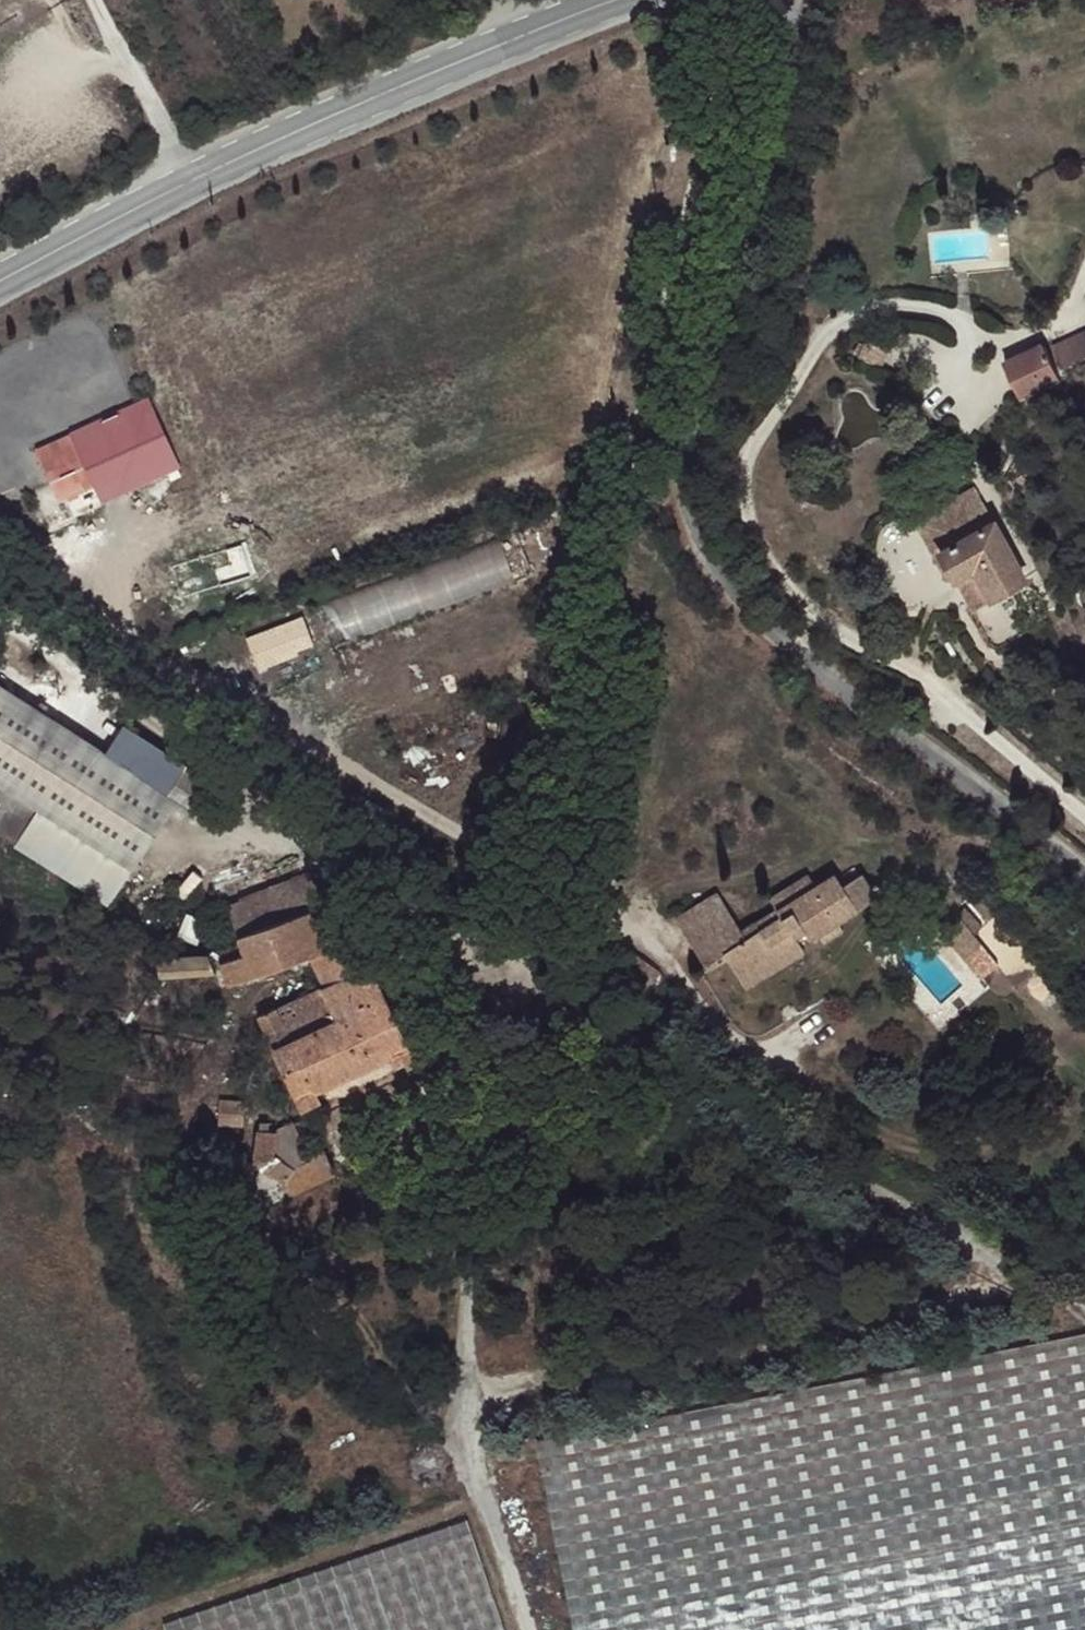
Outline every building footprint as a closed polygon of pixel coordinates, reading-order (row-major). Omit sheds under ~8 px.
[(1046,347),(1057,367),(1079,357),(1084,354),(1084,328),(1046,347)] [(1018,400),(1057,381),(1042,348),(1003,367),(1018,400)] [(1084,372),(1084,371),(1079,357),(1057,367),(1064,382),(1084,372)] [(36,444),(61,501),(98,485),(104,501),(184,467),(152,394),(36,444)] [(973,489),(921,518),(940,552),(992,523),(973,489)] [(971,609),(1023,580),(992,523),(940,552),(971,609)] [(259,666),(319,646),(308,613),(248,633),(259,666)] [(127,766),(99,748),(0,683),(0,773),(137,862),(178,801),(127,766)] [(99,748),(127,766),(142,742),(147,735),(119,717),(99,748)] [(147,735),(142,742),(195,777),(198,772),(200,769),(147,735)] [(195,777),(142,742),(127,766),(178,801),(180,801),(195,777)] [(198,772),(195,777),(225,797),(228,791),(198,772)] [(113,899),(137,862),(0,773),(0,826),(113,899)] [(225,797),(195,777),(180,801),(210,820),(225,797)] [(710,877),(671,908),(704,955),(726,939),(731,945),(745,966),(777,941),(782,950),(807,934),(799,924),(795,917),(803,912),(808,918),(809,921),(818,914),(823,922),(842,908),(836,901),(872,875),(854,849),(838,860),(828,847),(808,862),(800,852),(764,878),(771,889),(776,896),(757,910),(752,904),(738,915),(710,877)] [(335,939),(314,877),(229,905),(239,933),(242,940),(246,954),(223,961),(231,985),(255,977),(314,956),(329,986),(323,989),(279,1010),(278,1008),(260,1016),(275,1049),(304,1110),(307,1109),(323,1102),(318,1091),(393,1054),(398,1066),(416,1056),(415,1055),(359,938),(345,943),(343,937),(335,939)] [(973,896),(954,879),(937,895),(968,923),(984,906),(973,896)] [(771,889),(752,904),(757,910),(776,896),(771,889)] [(795,917),(799,924),(808,918),(803,912),(795,917)] [(726,939),(704,955),(709,961),(731,945),(726,939)] [(777,941),(745,966),(750,974),(782,950),(777,941)] [(211,957),(156,961),(157,982),(217,972),(211,957)] [(281,1170),(293,1195),(337,1175),(324,1148),(312,1153),(298,1122),(275,1132),(276,1126),(257,1123),(256,1131),(253,1165),(281,1170)] [(252,1215),(293,1195),(281,1170),(250,1198),(248,1209),(248,1212),(249,1215),(252,1215)] [(776,1394),(537,1439),(571,1629),(1084,1629),(1084,1336),(776,1394)] [(162,1629),(503,1629),(467,1524),(162,1629)]
